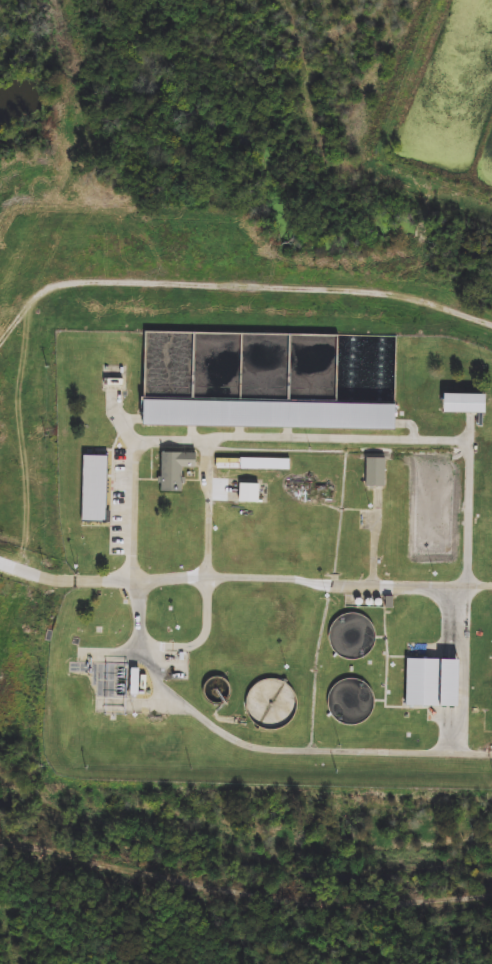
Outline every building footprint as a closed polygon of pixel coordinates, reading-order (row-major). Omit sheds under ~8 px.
[(146,403),(351,405),(352,378),(340,378),(341,336),(147,334),(146,403)] [(164,491),(184,491),(184,470),(197,470),(197,454),(164,454),(164,491)] [(291,470),(291,460),(243,460),(243,470),(291,470)] [(368,488),(387,488),(387,460),(368,460),(368,488)] [(91,492),(108,492),(108,469),(91,469),(91,492)] [(417,535),(455,535),(455,484),(417,484),(417,535)] [(241,504),(260,504),(260,486),(241,486),(241,504)] [(370,646),(380,625),(360,616),(354,629),(356,631),(353,638),(370,646)] [(181,659),(171,659),(171,675),(181,675),(181,659)] [(230,705),(230,680),(209,680),(209,705),(230,705)] [(291,682),(250,685),(253,730),(294,728),(291,682)]
